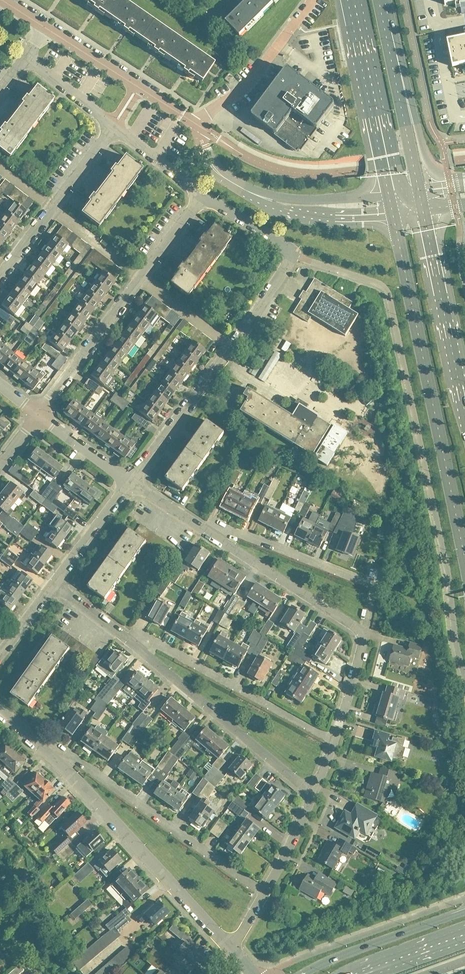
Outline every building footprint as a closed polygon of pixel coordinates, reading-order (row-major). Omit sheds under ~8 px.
[(102,0),(84,0),(94,7),(93,9),(95,10),(102,0)] [(260,0),(248,0),(242,6),(240,8),(254,22),(268,8),(260,0)] [(268,8),(276,0),(260,0),(268,8)] [(125,31),(139,11),(124,1),(111,19),(124,28),(123,30),(125,31)] [(240,36),(254,22),(240,8),(238,10),(226,22),(234,30),(236,32),(240,36)] [(142,40),(154,22),(139,11),(125,31),(127,33),(129,31),(142,40)] [(155,52),(169,32),(162,27),(154,22),(142,40),(154,49),(153,50),(154,51),(155,52)] [(172,61),(184,43),(169,32),(155,52),(157,53),(158,54),(159,52),(172,61)] [(447,40),(452,67),(464,64),(464,36),(447,40)] [(185,73),(199,53),(184,43),(172,61),(184,70),(183,72),(185,73)] [(210,71),(215,64),(199,53),(185,73),(187,74),(187,75),(189,73),(202,82),(208,73),(210,71)] [(251,116),(269,129),(268,130),(294,150),(299,154),(311,139),(318,129),(317,128),(334,105),(334,104),(335,102),(313,85),(312,86),(309,84),(288,68),(251,116)] [(230,74),(229,73),(224,79),(227,81),(229,83),(234,77),(230,74)] [(37,120),(42,114),(43,115),(43,114),(42,113),(47,107),(48,108),(51,105),(54,100),(52,98),(53,97),(50,95),(50,96),(37,86),(32,93),(30,92),(29,92),(31,94),(30,96),(28,98),(27,97),(26,96),(21,103),(22,103),(23,104),(14,115),(32,129),(38,121),(37,120)] [(20,142),(21,143),(20,142),(25,136),(26,137),(32,129),(14,115),(5,127),(4,126),(5,125),(4,125),(0,130),(0,132),(1,132),(0,134),(0,150),(10,158),(11,155),(16,149),(15,148),(20,142)] [(255,136),(253,140),(259,144),(261,141),(255,136)] [(132,184),(131,183),(135,177),(136,178),(143,169),(140,167),(141,166),(139,164),(138,165),(125,155),(120,162),(118,161),(118,162),(119,163),(118,165),(116,168),(115,167),(115,166),(114,166),(109,172),(110,173),(110,172),(112,173),(103,184),(121,198),(127,190),(126,190),(130,184),(131,184),(132,184)] [(2,192),(10,183),(5,179),(0,186),(0,190),(2,192)] [(2,192),(7,196),(14,187),(10,183),(2,192)] [(114,206),(121,198),(103,184),(94,196),(93,195),(93,194),(87,201),(88,201),(89,201),(90,202),(88,204),(86,206),(84,205),(86,207),(81,213),(99,227),(105,219),(104,218),(108,212),(109,213),(110,212),(109,212),(114,205),(114,206)] [(7,196),(12,199),(19,190),(14,187),(7,196)] [(12,199),(14,201),(17,203),(24,194),(19,190),(12,199)] [(17,203),(21,207),(28,198),(24,194),(17,203)] [(33,201),(28,198),(21,207),(26,210),(33,201)] [(21,207),(17,203),(14,201),(13,201),(14,202),(6,211),(19,221),(26,212),(27,212),(27,211),(26,210),(21,207)] [(19,221),(6,211),(0,220),(0,223),(11,231),(19,221)] [(11,231),(0,223),(0,239),(4,241),(11,231)] [(214,259),(219,253),(220,254),(220,253),(219,253),(224,247),(225,247),(231,239),(229,237),(229,236),(227,234),(226,235),(214,225),(212,228),(208,232),(207,231),(206,232),(208,233),(206,235),(205,237),(203,236),(204,236),(203,236),(198,242),(199,243),(199,242),(200,243),(192,255),(209,268),(215,260),(214,259)] [(56,235),(60,238),(67,229),(63,226),(56,235)] [(60,238),(65,242),(72,233),(67,229),(60,238)] [(69,245),(70,246),(77,236),(72,233),(65,242),(69,245)] [(68,245),(69,245),(65,242),(60,238),(56,235),(55,234),(55,235),(47,245),(60,255),(68,245)] [(70,246),(75,249),(82,240),(77,236),(70,246)] [(75,249),(79,253),(86,243),(82,240),(75,249)] [(79,253),(80,253),(84,256),(91,247),(86,243),(79,253)] [(53,265),(60,255),(47,245),(40,255),(53,265)] [(90,261),(91,262),(99,253),(94,249),(87,258),(90,261)] [(79,263),(84,256),(80,253),(72,264),(76,267),(79,263)] [(91,262),(96,266),(103,256),(99,253),(91,262)] [(45,275),(53,265),(40,255),(32,265),(45,275)] [(203,276),(209,268),(192,255),(183,266),(182,265),(182,264),(176,271),(177,272),(177,271),(178,272),(177,274),(175,276),(173,275),(173,276),(175,277),(170,284),(187,297),(194,289),(192,288),(197,282),(198,283),(199,282),(197,281),(202,275),(203,276)] [(96,266),(101,269),(108,260),(103,256),(96,266)] [(79,269),(83,272),(90,261),(87,258),(79,269)] [(101,269),(103,271),(106,273),(113,263),(108,260),(101,269)] [(106,273),(110,276),(117,267),(113,263),(106,273)] [(69,277),(76,267),(72,264),(65,274),(69,277)] [(37,285),(45,275),(32,265),(24,275),(37,285)] [(122,270),(117,267),(110,276),(115,280),(122,270)] [(71,279),(75,282),(83,272),(79,269),(71,279)] [(110,276),(106,273),(103,271),(102,271),(103,271),(95,281),(108,291),(115,281),(116,281),(115,280),(110,276)] [(64,284),(69,277),(65,274),(60,280),(57,284),(61,287),(64,284)] [(30,295),(37,285),(24,275),(17,285),(30,295)] [(63,289),(67,292),(75,282),(71,279),(63,289)] [(108,291),(95,281),(92,279),(89,283),(92,285),(88,291),(100,301),(108,291)] [(349,309),(353,303),(314,279),(306,292),(304,290),(299,298),(302,299),(293,313),(308,322),(312,316),(345,336),(351,327),(358,315),(349,309)] [(53,297),(61,287),(57,284),(49,294),(53,297)] [(22,305),(30,295),(17,285),(9,295),(22,305)] [(60,302),(65,295),(67,292),(63,289),(56,299),(60,302)] [(93,311),(100,301),(88,291),(80,301),(93,311)] [(46,307),(53,297),(49,294),(42,304),(46,307)] [(14,314),(22,305),(9,295),(2,305),(1,304),(1,305),(14,315),(15,315),(14,314)] [(150,309),(157,300),(152,296),(145,305),(150,309)] [(52,312),(57,305),(60,302),(56,299),(48,309),(52,312)] [(155,313),(162,303),(157,300),(150,309),(155,313)] [(85,321),(93,311),(80,301),(72,311),(85,321)] [(160,316),(167,307),(162,303),(155,313),(158,315),(160,316)] [(38,317),(46,307),(42,304),(33,315),(39,319),(40,318),(38,317)] [(155,313),(150,309),(145,305),(144,305),(144,306),(137,315),(150,325),(157,315),(157,316),(158,315),(155,313)] [(164,320),(171,310),(167,307),(160,316),(164,320)] [(0,308),(0,317),(6,321),(10,316),(0,308)] [(41,319),(45,322),(52,312),(48,309),(41,319)] [(169,323),(176,314),(171,310),(164,320),(169,323)] [(77,331),(85,321),(72,311),(65,321),(77,331)] [(174,327),(181,317),(176,314),(169,323),(170,324),(174,327)] [(142,335),(150,325),(137,315),(129,325),(142,335)] [(11,325),(15,319),(10,316),(6,321),(11,325)] [(181,332),(188,323),(183,319),(176,329),(180,332),(181,332)] [(70,341),(77,331),(65,321),(57,332),(70,341)] [(30,331),(33,327),(26,322),(23,326),(30,331)] [(186,336),(193,326),(188,323),(181,332),(186,336)] [(169,334),(174,327),(170,324),(164,331),(162,334),(166,337),(169,334)] [(134,345),(142,335),(129,325),(122,335),(134,345)] [(30,331),(23,326),(20,330),(27,335),(30,331)] [(191,339),(198,330),(193,326),(186,336),(191,339)] [(40,332),(33,327),(30,331),(36,336),(40,332)] [(168,339),(172,342),(180,332),(176,329),(173,332),(168,339)] [(195,343),(202,333),(198,330),(191,339),(192,341),(195,343)] [(36,336),(30,331),(27,335),(34,340),(36,336)] [(63,351),(70,341),(57,332),(50,341),(49,342),(62,352),(63,351)] [(200,346),(207,337),(202,333),(195,343),(200,346)] [(161,344),(166,337),(162,334),(157,341),(154,344),(158,347),(161,344)] [(127,355),(134,345),(122,335),(114,346),(127,355)] [(200,346),(205,350),(212,340),(207,337),(200,346)] [(161,349),(165,352),(172,342),(168,339),(161,349)] [(200,346),(195,343),(192,341),(185,351),(198,361),(205,351),(206,351),(205,350),(200,346)] [(286,352),(291,343),(287,341),(282,349),(286,352)] [(47,352),(51,347),(46,343),(41,348),(47,352)] [(153,354),(158,347),(154,344),(149,351),(146,355),(150,358),(153,354)] [(13,354),(3,346),(0,349),(0,364),(3,366),(13,354)] [(119,365),(127,355),(114,346),(106,356),(119,365)] [(60,354),(51,347),(47,352),(56,359),(60,354)] [(162,355),(165,352),(161,349),(153,359),(157,362),(162,355)] [(283,353),(276,349),(260,376),(266,380),(283,353)] [(190,371),(198,361),(185,351),(177,361),(190,371)] [(13,374),(23,362),(13,354),(3,366),(13,374)] [(146,364),(150,358),(146,355),(142,361),(139,365),(143,368),(146,364)] [(111,375),(119,365),(106,356),(99,366),(111,375)] [(155,366),(157,362),(153,359),(151,362),(145,369),(149,372),(155,366)] [(182,381),(190,371),(177,361),(170,371),(182,381)] [(23,382),(33,369),(23,362),(13,374),(23,382)] [(138,374),(143,368),(139,365),(134,371),(131,375),(135,378),(138,374)] [(111,375),(99,366),(92,375),(91,375),(91,376),(107,389),(115,378),(111,375)] [(32,390),(33,390),(46,374),(42,370),(39,374),(33,369),(23,382),(32,389),(32,390)] [(142,383),(147,375),(149,372),(145,369),(143,372),(138,379),(142,383)] [(175,391),(182,381),(170,371),(162,381),(175,391)] [(128,388),(135,378),(131,375),(124,384),(128,388)] [(98,385),(89,378),(85,384),(94,391),(98,385)] [(130,389),(134,392),(142,383),(138,379),(135,383),(130,389)] [(167,401),(175,391),(162,381),(154,392),(167,401)] [(104,389),(98,385),(94,391),(99,395),(104,389)] [(331,426),(318,418),(319,417),(300,405),(299,406),(298,405),(292,415),(248,388),(244,395),(248,398),(240,411),(312,456),(331,426)] [(122,397),(116,392),(113,396),(120,401),(122,397)] [(159,411),(167,401),(154,392),(147,402),(159,411)] [(120,401),(113,396),(110,400),(116,405),(120,401)] [(129,402),(122,397),(120,401),(126,406),(129,402)] [(74,421),(83,408),(73,400),(74,400),(73,400),(63,413),(63,414),(64,413),(74,421)] [(126,406),(120,401),(116,405),(123,410),(126,406)] [(152,421),(159,411),(147,402),(139,411),(138,412),(152,422),(153,421),(152,421)] [(84,428),(93,415),(83,408),(74,421),(84,428)] [(94,436),(103,423),(106,419),(96,411),(93,415),(84,428),(85,429),(83,431),(89,435),(90,433),(94,436)] [(136,422),(141,417),(135,413),(131,418),(136,422)] [(150,424),(141,417),(136,422),(146,430),(150,424)] [(203,462),(224,433),(207,421),(197,435),(186,449),(203,462)] [(104,443),(113,430),(103,423),(94,436),(104,443)] [(324,441),(322,446),(314,458),(327,466),(347,433),(335,425),(324,441)] [(114,451),(124,438),(113,430),(104,443),(114,451)] [(133,446),(137,442),(132,438),(129,442),(124,438),(114,451),(124,458),(124,459),(127,456),(133,446)] [(133,446),(127,456),(131,459),(138,449),(133,446)] [(39,472),(49,458),(49,457),(49,458),(37,449),(38,449),(36,448),(28,460),(28,461),(29,460),(35,465),(33,467),(32,468),(39,472)] [(182,491),(203,462),(186,449),(175,464),(165,478),(182,491)] [(54,479),(62,467),(61,466),(61,467),(50,458),(49,458),(39,472),(45,477),(45,476),(47,474),(53,478),(54,479)] [(234,485),(241,472),(235,469),(229,482),(234,485)] [(32,481),(19,471),(15,476),(28,486),(32,481)] [(74,498),(85,483),(84,483),(73,475),(72,474),(63,486),(64,487),(64,486),(70,491),(68,493),(68,494),(74,498)] [(274,478),(270,487),(265,497),(270,500),(280,481),(274,478)] [(25,495),(10,483),(9,484),(1,493),(14,503),(18,498),(21,500),(25,495)] [(93,487),(92,489),(85,484),(85,483),(74,498),(80,503),(81,502),(80,502),(82,500),(88,504),(89,505),(94,498),(96,500),(102,493),(93,487)] [(46,499),(54,488),(49,484),(41,495),(46,499)] [(261,504),(265,497),(270,487),(264,484),(258,495),(255,493),(253,497),(245,493),(243,497),(235,513),(246,518),(246,519),(247,519),(255,503),(255,502),(256,501),(261,504)] [(235,513),(243,497),(237,494),(239,490),(233,487),(231,491),(231,490),(223,507),(224,507),(235,513)] [(51,503),(59,492),(54,488),(46,499),(51,503)] [(45,499),(33,490),(29,495),(41,505),(45,499)] [(295,509),(294,512),(299,515),(305,503),(310,494),(304,491),(295,509)] [(0,494),(0,509),(9,516),(13,511),(9,508),(14,503),(1,493),(0,494)] [(57,508),(46,499),(42,504),(53,513),(57,508)] [(311,506),(305,503),(299,515),(305,518),(311,506)] [(271,527),(280,510),(274,507),(273,509),(267,506),(259,521),(261,522),(271,527)] [(350,530),(356,517),(355,517),(357,510),(347,506),(345,513),(343,513),(342,516),(338,524),(341,526),(338,533),(343,536),(338,551),(352,557),(359,539),(348,534),(350,529),(350,530)] [(78,515),(67,507),(64,512),(75,520),(78,515)] [(271,527),(283,534),(292,516),(280,510),(271,527)] [(338,524),(342,516),(336,514),(328,530),(334,533),(338,524)] [(72,529),(72,528),(60,519),(61,519),(56,515),(52,521),(49,518),(45,524),(50,527),(65,538),(71,529),(72,529)] [(24,527),(18,522),(12,517),(8,522),(20,532),(24,527)] [(307,542),(316,526),(303,519),(295,536),(296,536),(307,542)] [(20,532),(8,522),(4,527),(16,537),(20,532)] [(39,531),(27,523),(24,528),(35,536),(39,531)] [(139,536),(145,527),(141,524),(134,533),(139,536)] [(319,548),(328,532),(316,526),(307,542),(318,547),(318,548),(319,548)] [(58,547),(64,538),(64,539),(65,538),(50,527),(47,531),(47,532),(50,534),(46,538),(46,539),(57,548),(58,547)] [(143,539),(150,530),(145,527),(139,536),(143,539)] [(35,536),(24,528),(20,533),(31,541),(35,536)] [(126,571),(136,556),(146,542),(143,539),(139,536),(134,533),(129,529),(119,543),(108,558),(126,571)] [(148,543),(155,533),(150,530),(143,539),(146,542),(148,543)] [(153,546),(159,537),(155,533),(148,543),(153,546)] [(157,549),(164,540),(159,537),(153,546),(157,549)] [(162,553),(169,543),(164,540),(157,549),(162,553)] [(52,555),(41,546),(38,543),(30,553),(45,564),(52,555)] [(167,556),(173,546),(169,543),(162,553),(167,556)] [(197,545),(197,544),(185,562),(198,570),(198,571),(210,553),(209,552),(209,553),(197,545)] [(171,559),(178,550),(173,546),(167,556),(171,559)] [(19,557),(7,549),(4,554),(15,562),(19,557)] [(176,562),(183,553),(178,550),(171,559),(176,562)] [(38,573),(45,565),(45,564),(30,553),(27,558),(30,560),(27,565),(26,565),(37,574),(38,574),(38,573)] [(4,554),(0,559),(11,567),(15,562),(4,554)] [(106,599),(126,571),(108,558),(98,573),(88,587),(105,600),(106,599)] [(222,585),(233,568),(220,560),(209,577),(222,585)] [(174,566),(173,566),(166,577),(172,581),(175,584),(182,573),(180,571),(174,567),(174,566)] [(235,594),(246,577),(233,568),(222,585),(234,593),(235,594)] [(33,581),(21,572),(20,573),(17,578),(14,576),(14,575),(10,580),(25,591),(25,590),(32,582),(33,581)] [(162,596),(172,581),(166,577),(156,591),(162,596)] [(25,591),(10,580),(7,584),(8,584),(11,586),(7,591),(4,589),(3,589),(18,600),(18,599),(25,591),(25,590),(25,591)] [(199,580),(191,593),(193,594),(197,597),(205,584),(199,580)] [(259,607),(269,592),(258,584),(257,584),(253,590),(253,589),(251,591),(252,591),(248,597),(256,602),(251,609),(256,612),(258,609),(259,607)] [(18,600),(3,589),(0,587),(0,602),(10,610),(11,610),(17,601),(18,601),(18,600)] [(185,608),(193,594),(191,593),(187,591),(179,605),(185,608)] [(269,619),(282,600),(281,599),(269,592),(259,607),(258,609),(266,614),(265,616),(269,619)] [(229,615),(237,602),(239,598),(234,595),(223,612),(225,613),(229,615)] [(161,626),(171,608),(165,605),(167,601),(159,597),(147,618),(161,626)] [(235,618),(245,602),(239,598),(237,602),(229,615),(235,618)] [(304,633),(298,629),(302,623),(301,622),(306,615),(292,606),(280,625),(287,630),(288,628),(294,632),(293,633),(295,634),(286,648),(292,651),(297,644),(300,638),(303,633),(304,633)] [(225,613),(223,612),(219,610),(213,621),(219,624),(225,613)] [(185,639),(195,620),(182,613),(171,632),(172,632),(185,639)] [(234,618),(229,615),(225,613),(219,625),(228,630),(234,618)] [(198,646),(207,631),(209,628),(195,620),(185,639),(198,646),(197,646),(198,646)] [(266,637),(274,624),(269,620),(260,633),(266,637)] [(309,637),(317,625),(311,621),(304,633),(303,633),(309,637)] [(62,644),(69,635),(64,631),(57,640),(62,644)] [(248,642),(257,647),(263,636),(254,631),(248,642)] [(224,661),(233,644),(226,639),(228,636),(228,635),(222,632),(220,636),(219,636),(216,642),(215,642),(214,644),(215,644),(210,653),(224,661)] [(334,653),(342,640),(341,640),(342,639),(335,634),(335,636),(329,632),(324,639),(319,636),(316,641),(319,643),(334,653)] [(66,647),(73,638),(69,635),(62,644),(66,647)] [(263,636),(257,647),(256,649),(262,652),(269,639),(263,636)] [(49,678),(59,664),(70,649),(66,647),(62,644),(57,640),(52,637),(42,652),(32,666),(49,678)] [(71,650),(78,641),(73,638),(66,647),(70,649),(71,650)] [(300,638),(297,644),(303,648),(306,642),(300,638)] [(76,654),(82,645),(78,641),(71,650),(76,654)] [(326,665),(334,653),(319,643),(316,648),(318,649),(313,657),(319,660),(318,661),(320,662),(326,665)] [(409,666),(412,657),(419,659),(423,647),(411,643),(408,650),(394,646),(390,661),(409,666)] [(244,658),(247,652),(247,651),(250,647),(244,644),(243,644),(241,648),(233,644),(224,661),(238,668),(243,660),(244,660),(245,658),(244,658)] [(303,658),(307,651),(303,648),(297,644),(292,651),(303,658)] [(80,657),(87,648),(82,645),(76,654),(80,657)] [(85,660),(91,651),(87,648),(80,657),(85,660)] [(89,664),(96,655),(91,651),(85,660),(89,664)] [(303,658),(292,651),(287,658),(298,665),(303,658)] [(115,652),(107,662),(102,659),(96,666),(97,667),(97,668),(107,676),(107,675),(112,679),(126,662),(127,661),(126,661),(128,659),(122,654),(120,656),(115,652)] [(94,667),(101,658),(96,655),(89,664),(94,667)] [(263,682),(272,664),(258,656),(249,674),(263,682)] [(318,678),(319,676),(302,665),(293,679),(310,690),(314,683),(316,684),(319,679),(318,678)] [(28,707),(49,678),(32,666),(21,680),(11,695),(28,707)] [(276,687),(285,673),(280,670),(271,683),(276,687)] [(134,698),(138,693),(148,681),(143,677),(144,676),(140,672),(139,674),(138,673),(124,689),(134,698)] [(301,703),(310,690),(293,679),(289,684),(291,685),(286,693),(301,703)] [(149,701),(159,690),(153,685),(154,684),(150,681),(149,682),(148,681),(138,693),(144,698),(138,707),(144,711),(151,703),(149,701)] [(102,690),(101,691),(98,696),(97,696),(97,697),(102,701),(112,689),(107,685),(102,690)] [(393,721),(399,699),(403,700),(406,692),(389,687),(386,694),(382,693),(378,706),(376,706),(374,715),(377,716),(375,723),(385,727),(388,720),(393,721)] [(108,704),(111,700),(112,700),(112,699),(116,694),(117,694),(117,693),(112,689),(102,701),(103,702),(108,705),(108,704)] [(103,702),(102,701),(97,697),(94,700),(96,702),(90,709),(95,713),(103,702)] [(174,720),(183,709),(172,700),(171,699),(162,710),(174,720)] [(109,706),(108,705),(103,702),(95,713),(93,716),(98,720),(109,706)] [(72,735),(84,720),(82,719),(86,713),(81,709),(80,711),(75,708),(73,712),(71,710),(65,719),(64,718),(62,720),(63,721),(60,726),(72,735)] [(184,732),(195,719),(194,718),(183,709),(174,720),(172,722),(184,732)] [(139,729),(147,717),(142,713),(137,719),(136,720),(133,724),(133,723),(132,724),(133,725),(139,729)] [(143,732),(153,719),(148,716),(147,717),(139,729),(143,732)] [(95,752),(106,736),(108,733),(107,732),(108,731),(102,727),(101,728),(97,725),(94,729),(92,728),(82,742),(95,752)] [(128,744),(139,729),(133,725),(122,740),(128,744)] [(206,751),(218,737),(207,728),(196,741),(207,749),(205,750),(206,751)] [(132,748),(144,733),(143,732),(139,729),(128,744),(132,748)] [(403,747),(406,738),(403,737),(403,739),(398,737),(397,738),(393,737),(392,741),(389,740),(390,736),(377,732),(373,747),(379,749),(377,757),(391,761),(393,757),(403,760),(404,757),(403,757),(406,748),(403,747)] [(108,761),(119,747),(108,739),(109,738),(106,736),(95,752),(108,761)] [(442,736),(436,738),(437,745),(444,743),(442,736)] [(224,752),(229,747),(218,737),(206,751),(207,752),(208,751),(219,759),(223,754),(224,754),(225,752),(224,752)] [(174,755),(183,743),(179,739),(169,752),(174,755)] [(179,760),(189,748),(183,743),(174,755),(179,759),(178,760),(179,760)] [(14,754),(5,745),(1,749),(0,748),(0,770),(14,754)] [(131,777),(143,760),(131,752),(122,763),(121,762),(118,767),(119,768),(131,777)] [(157,778),(174,755),(169,752),(168,752),(155,769),(143,760),(131,777),(143,786),(143,785),(144,785),(147,781),(146,780),(151,773),(157,778)] [(23,762),(20,759),(20,758),(16,754),(15,755),(14,754),(0,770),(0,771),(8,778),(9,779),(23,762)] [(168,774),(178,760),(179,759),(174,755),(157,778),(163,782),(164,782),(169,775),(168,774)] [(248,772),(252,766),(241,756),(228,772),(233,776),(235,774),(241,779),(247,773),(248,774),(249,773),(248,772)] [(209,782),(218,771),(213,766),(203,778),(208,782),(209,782)] [(384,802),(388,787),(397,790),(401,774),(381,768),(379,775),(372,773),(365,797),(384,802)] [(215,788),(225,776),(218,771),(209,782),(213,786),(215,788)] [(33,795),(46,781),(42,777),(41,778),(36,773),(35,774),(36,775),(29,782),(28,783),(24,787),(33,795)] [(253,789),(262,778),(256,774),(247,785),(253,789)] [(5,796),(16,785),(9,779),(8,778),(1,786),(4,788),(2,791),(0,793),(4,797),(5,796)] [(200,794),(208,783),(203,778),(192,793),(198,797),(200,794)] [(166,802),(175,790),(180,784),(174,780),(170,786),(169,785),(170,784),(166,781),(165,783),(164,782),(163,782),(158,789),(157,788),(154,792),(155,793),(154,794),(166,802)] [(38,799),(33,804),(35,805),(38,809),(48,798),(49,797),(48,796),(54,790),(51,788),(51,787),(50,785),(46,781),(33,795),(38,799)] [(276,807),(285,796),(267,782),(259,794),(263,797),(276,807)] [(208,783),(200,794),(205,797),(207,799),(216,788),(215,788),(213,786),(208,783)] [(12,803),(23,792),(16,785),(5,796),(12,803)] [(182,789),(179,793),(175,790),(166,802),(179,811),(179,810),(180,811),(183,807),(182,806),(190,795),(182,789)] [(249,805),(237,796),(233,802),(244,811),(249,805)] [(36,817),(37,817),(36,818),(42,823),(44,821),(49,826),(55,818),(56,819),(69,803),(68,802),(69,801),(65,798),(64,799),(62,797),(53,808),(49,804),(36,817)] [(267,819),(276,807),(263,797),(253,810),(254,810),(259,814),(261,815),(262,815),(267,819)] [(210,804),(203,799),(189,818),(203,828),(208,820),(212,821),(216,815),(214,812),(207,807),(210,804)] [(244,811),(233,802),(233,801),(228,808),(240,817),(244,811)] [(34,815),(40,810),(38,809),(35,805),(27,813),(32,817),(34,815)] [(370,827),(377,816),(358,805),(352,816),(348,813),(346,816),(344,815),(336,828),(355,839),(356,837),(358,838),(361,833),(366,836),(367,835),(371,837),(375,830),(370,827)] [(57,855),(70,842),(66,838),(69,836),(69,837),(85,822),(77,813),(61,827),(65,832),(62,834),(62,836),(63,837),(50,848),(56,855),(57,855)] [(250,842),(259,830),(260,829),(245,818),(235,831),(250,842)] [(218,839),(228,825),(219,819),(209,832),(218,839)] [(98,851),(105,845),(103,842),(94,831),(93,832),(84,841),(84,840),(76,847),(85,858),(93,851),(93,850),(96,848),(98,851)] [(240,854),(250,842),(235,831),(225,844),(240,855),(240,854)] [(354,855),(358,849),(352,845),(352,846),(340,839),(337,845),(329,841),(324,849),(325,849),(319,860),(333,869),(334,869),(336,870),(340,863),(338,861),(343,852),(347,855),(349,852),(354,855)] [(63,862),(77,850),(70,842),(57,855),(63,862)] [(120,861),(111,850),(98,861),(98,862),(94,866),(98,871),(99,870),(106,877),(111,873),(109,871),(120,861)] [(78,881),(92,868),(87,863),(70,879),(74,883),(78,880),(78,881)] [(404,869),(398,866),(396,870),(406,876),(411,867),(406,864),(404,869)] [(120,896),(138,880),(128,869),(110,886),(120,896)] [(330,896),(337,884),(323,876),(324,875),(319,872),(315,879),(309,875),(301,889),(317,899),(321,891),(330,896)] [(130,907),(148,890),(138,880),(120,896),(126,902),(123,905),(126,909),(129,906),(130,907)] [(74,920),(91,905),(87,899),(70,915),(74,920)] [(155,925),(168,913),(158,902),(151,908),(149,906),(137,917),(141,922),(147,917),(155,925)] [(109,931),(130,913),(126,908),(105,926),(109,931)] [(119,931),(131,921),(127,916),(72,962),(79,970),(121,934),(119,931)] [(184,933),(173,924),(169,929),(180,939),(184,933)] [(203,956),(182,939),(178,944),(181,946),(177,952),(192,965),(194,967),(203,956)] [(128,959),(134,954),(126,946),(95,973),(112,973),(128,959)] [(161,964),(165,959),(166,959),(153,948),(148,954),(159,963),(161,964)] [(165,959),(182,973),(188,973),(194,967),(192,965),(177,952),(176,953),(173,950),(169,955),(166,959),(165,959)] [(148,954),(144,959),(151,965),(155,968),(159,963),(148,954)] [(24,970),(19,965),(8,973),(19,973),(24,970)]
